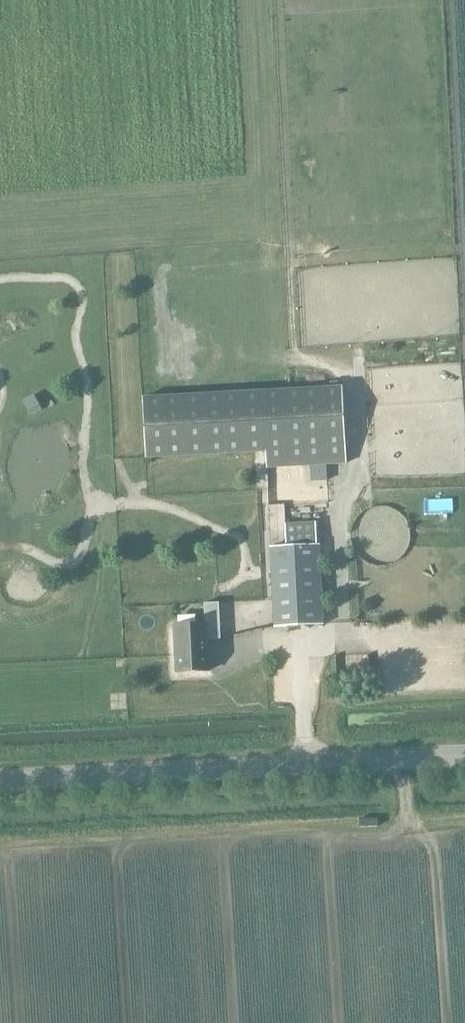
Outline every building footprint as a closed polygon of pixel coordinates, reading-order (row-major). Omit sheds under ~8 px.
[(266,451),(267,467),(347,463),(343,387),(143,398),(146,457),(266,451)] [(271,547),(275,627),(324,624),(320,544),(318,544),(317,522),(285,523),(286,546),(271,547)] [(206,624),(175,625),(177,672),(209,671),(208,639),(221,638),(219,603),(205,603),(206,624)]
